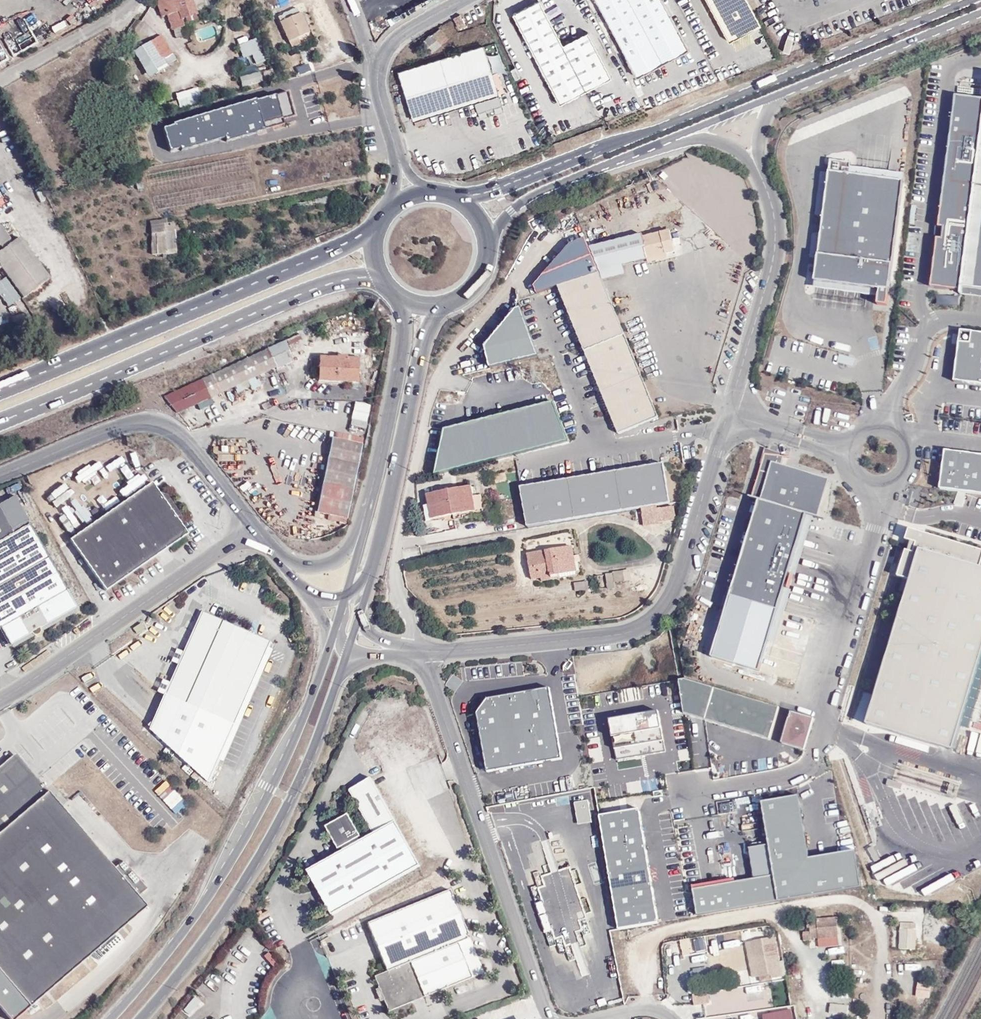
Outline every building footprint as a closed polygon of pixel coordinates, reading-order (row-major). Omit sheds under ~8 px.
[(181,19),(196,13),(192,0),(158,0),(157,0),(162,16),(167,15),(172,29),(184,25),(183,23),(181,19)] [(635,75),(688,46),(662,0),(594,0),(635,75)] [(729,40),(760,23),(747,0),(707,0),(729,40)] [(537,1),(510,15),(519,31),(558,107),(578,97),(585,94),(575,75),(560,46),(537,1)] [(183,23),(197,18),(196,13),(181,19),(183,23)] [(286,19),(283,14),(278,17),(289,40),(308,32),(300,13),(286,19)] [(465,23),(459,13),(453,17),(458,27),(465,23)] [(448,37),(440,27),(432,33),(441,44),(448,37)] [(175,59),(160,33),(149,40),(164,66),(175,59)] [(432,51),(441,44),(432,33),(423,41),(432,51)] [(611,80),(586,33),(560,46),(575,75),(585,94),(611,80)] [(242,61),(250,59),(252,67),(263,65),(257,41),(238,46),(242,61)] [(497,92),(501,91),(496,71),(491,73),(482,45),(399,70),(413,118),(414,117),(416,124),(426,120),(424,114),(473,99),(497,92)] [(241,89),(262,84),(259,73),(239,78),(241,89)] [(840,123),(907,96),(901,82),(864,97),(866,101),(836,113),(840,123)] [(276,100),(267,103),(273,126),(284,123),(283,120),(293,117),(284,84),(251,94),(253,103),(267,99),(266,98),(274,95),(276,100)] [(179,108),(201,102),(197,89),(175,96),(179,108)] [(497,92),(473,99),(476,111),(500,104),(497,92)] [(954,96),(945,183),(956,185),(953,206),(942,204),(939,228),(944,229),(942,239),(937,239),(931,290),(960,294),(960,297),(962,298),(963,290),(980,292),(980,99),(954,96)] [(259,105),(266,128),(273,126),(267,103),(259,105)] [(261,129),(255,111),(236,117),(242,135),(261,129)] [(851,167),(852,163),(831,160),(815,281),(880,290),(879,297),(878,305),(888,306),(904,182),(850,175),(851,167)] [(905,174),(851,167),(850,175),(904,182),(905,174)] [(945,183),(942,204),(953,206),(956,185),(945,183)] [(168,234),(167,225),(155,226),(156,254),(169,254),(168,244),(173,244),(172,234),(168,234)] [(0,226),(0,269),(18,295),(45,275),(15,234),(9,238),(0,226)] [(675,252),(669,230),(643,237),(646,247),(644,248),(647,258),(648,261),(667,256),(667,254),(675,252)] [(641,233),(587,245),(599,272),(602,280),(624,273),(621,263),(647,258),(644,248),(646,247),(643,237),(641,233)] [(559,287),(599,272),(587,245),(584,239),(569,245),(533,286),(535,293),(559,287)] [(618,434),(658,418),(602,280),(599,272),(559,287),(618,434)] [(879,297),(880,290),(815,281),(814,288),(879,297)] [(962,298),(971,299),(980,300),(980,292),(963,290),(962,298)] [(536,354),(518,307),(515,307),(483,345),(488,367),(536,354)] [(960,329),(953,381),(980,384),(980,331),(960,329)] [(291,357),(284,341),(268,348),(164,397),(177,413),(277,367),(289,361),(288,359),(291,357)] [(841,354),(839,360),(853,364),(855,358),(841,354)] [(347,358),(348,356),(337,355),(337,357),(319,356),(319,358),(314,358),(313,367),(318,368),(318,373),(313,373),(313,379),(318,379),(318,381),(358,383),(359,359),(347,358)] [(568,439),(552,399),(441,428),(432,474),(568,439)] [(366,421),(369,405),(355,402),(352,419),(366,421)] [(363,438),(336,432),(335,438),(362,444),(363,438)] [(346,517),(362,444),(335,438),(332,438),(317,511),(329,514),(346,517)] [(943,448),(937,488),(980,494),(980,453),(943,448)] [(813,518),(823,521),(823,520),(816,516),(829,479),(781,466),(784,456),(790,457),(790,455),(765,449),(765,453),(762,462),(760,468),(751,497),(749,496),(749,497),(758,500),(727,596),(775,611),(782,589),(787,574),(806,516),(813,518)] [(664,464),(521,487),(527,527),(642,509),(658,507),(670,505),(664,464)] [(159,494),(151,483),(70,539),(106,591),(187,534),(181,524),(182,516),(167,495),(159,494)] [(472,497),(471,486),(447,490),(452,515),(468,512),(483,510),(481,495),(472,497)] [(428,505),(431,519),(432,519),(452,515),(447,490),(426,494),(428,505)] [(80,609),(35,526),(20,497),(1,508),(0,508),(0,629),(2,627),(13,647),(80,609)] [(431,519),(428,505),(423,506),(426,523),(432,521),(432,519),(431,519)] [(674,506),(658,509),(658,507),(642,509),(644,527),(659,524),(659,523),(676,520),(674,506)] [(328,519),(345,523),(346,517),(329,514),(328,519)] [(809,531),(813,518),(806,516),(787,574),(794,577),(809,531)] [(953,750),(980,659),(980,544),(915,526),(911,536),(921,539),(918,550),(910,547),(902,573),(911,575),(867,725),(953,750)] [(573,556),(571,545),(526,554),(532,580),(542,578),(542,582),(551,580),(551,576),(577,572),(575,563),(573,556)] [(627,588),(626,580),(625,571),(613,572),(615,588),(615,590),(627,588)] [(615,588),(613,572),(606,573),(606,574),(607,587),(608,590),(615,588)] [(607,587),(606,574),(596,575),(598,589),(607,587)] [(589,591),(588,582),(574,583),(575,592),(589,591)] [(791,592),(782,589),(775,611),(784,614),(785,611),(791,592)] [(235,726),(271,642),(203,613),(167,696),(152,731),(211,783),(235,726)] [(685,678),(677,679),(683,715),(770,740),(779,706),(685,678)] [(567,680),(569,696),(576,695),(573,679),(567,680)] [(562,759),(548,687),(486,697),(474,712),(485,772),(562,759)] [(666,752),(659,710),(608,719),(614,760),(666,752)] [(804,749),(813,718),(788,710),(779,742),(804,749)] [(145,908),(15,758),(0,770),(0,966),(34,1005),(145,908)] [(775,875),(779,902),(862,888),(856,850),(809,858),(799,797),(763,803),(775,875)] [(592,823),(588,800),(573,803),(577,825),(592,823)] [(640,811),(601,817),(619,929),(658,923),(640,811)] [(357,840),(361,837),(348,817),(328,828),(339,849),(342,848),(344,852),(309,871),(332,915),(420,865),(396,823),(359,844),(357,840)] [(381,915),(448,888),(442,873),(375,901),(381,915)] [(698,915),(779,902),(775,875),(694,889),(698,915)] [(387,972),(375,977),(389,1013),(414,1003),(412,997),(421,994),(423,999),(483,975),(449,892),(368,924),(387,972)] [(813,923),(803,924),(805,940),(815,940),(814,937),(842,936),(841,918),(813,920),(813,923)] [(897,921),(898,948),(916,948),(915,921),(897,921)] [(695,938),(697,953),(706,951),(704,937),(695,938)] [(767,965),(766,955),(749,957),(748,955),(751,978),(771,975),(772,986),(782,985),(779,964),(767,965)] [(414,1003),(423,999),(421,994),(412,997),(414,1003)] [(829,1013),(848,1012),(848,1003),(829,1004),(829,1013)]
